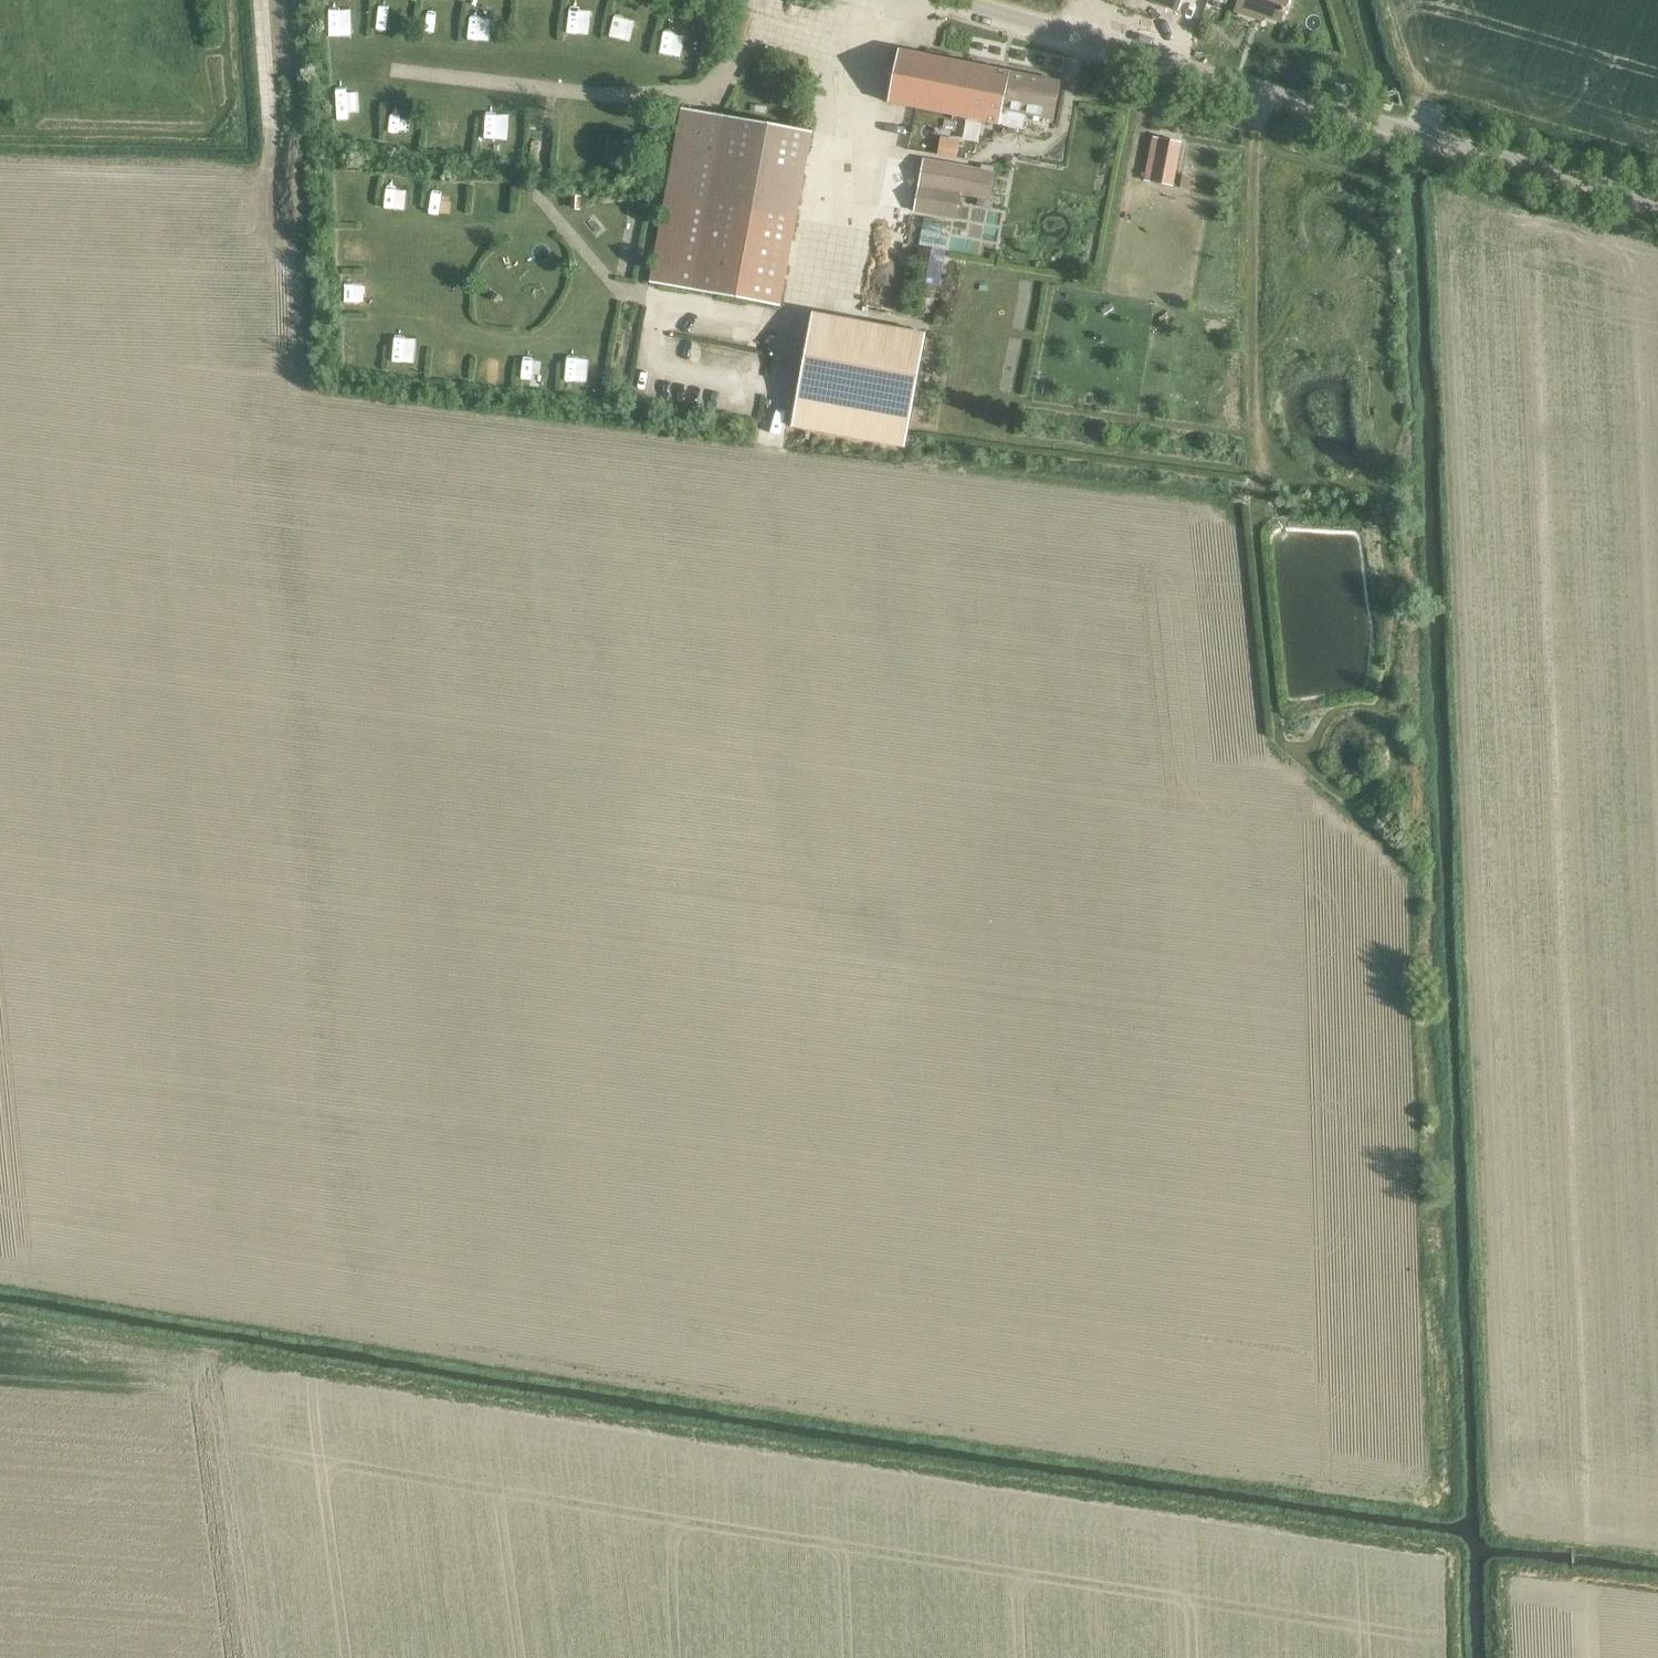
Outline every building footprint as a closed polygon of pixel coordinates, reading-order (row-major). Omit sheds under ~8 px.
[(1173,11),(1177,0),(1147,0),(1173,11)] [(1286,0),(1236,0),(1232,12),(1252,18),(1255,13),(1279,21),(1286,0)] [(887,102),(999,125),(1022,129),(1025,115),(1049,119),(1056,81),(898,49),(887,102)] [(779,307),(795,219),(811,132),(681,108),(649,283),(779,307)] [(1172,185),(1180,142),(1152,136),(1144,179),(1172,185)] [(987,199),(992,172),(885,153),(871,231),(905,237),(910,207),(950,215),(954,193),(987,199)] [(811,312),(790,427),(905,447),(926,333),(811,312)]
